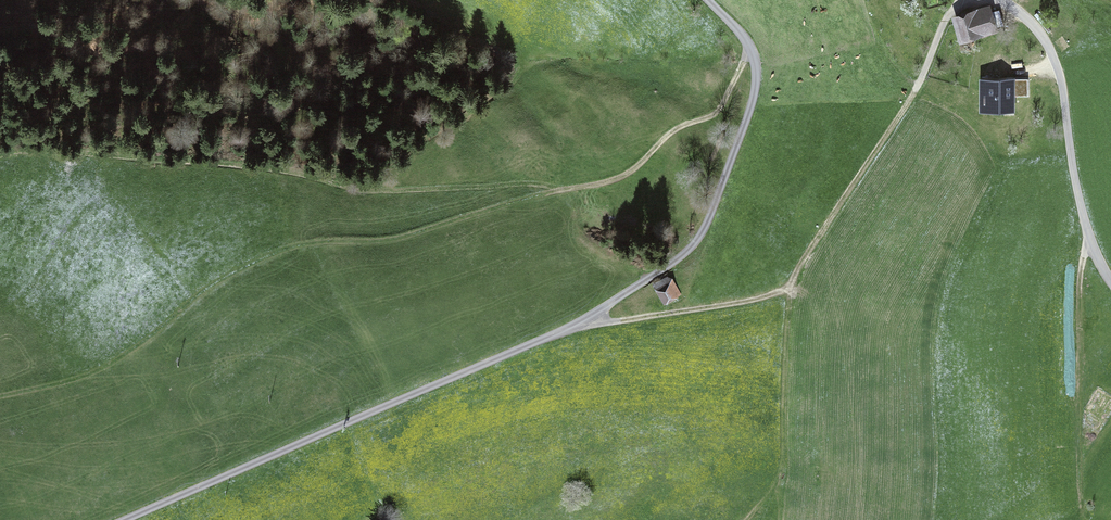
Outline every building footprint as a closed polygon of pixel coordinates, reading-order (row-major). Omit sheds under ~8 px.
[(963,36),(976,33),(977,36),(997,30),(991,8),(958,17),(963,36)] [(1011,81),(989,81),(989,108),(1011,107),(1011,81)] [(670,278),(656,285),(664,301),(679,294),(670,278)]
